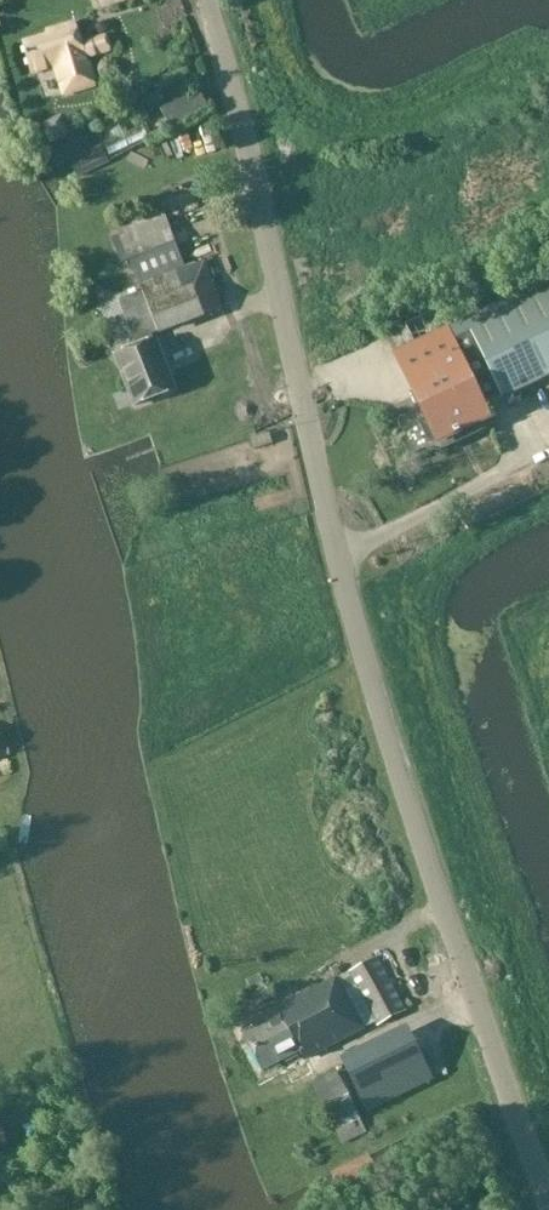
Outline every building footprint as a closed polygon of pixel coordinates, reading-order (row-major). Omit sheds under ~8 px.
[(103,10),(129,0),(99,0),(103,10)] [(90,61),(115,54),(110,37),(85,44),(80,29),(52,37),(53,42),(30,49),(36,72),(58,66),(66,96),(97,87),(90,61)] [(157,104),(170,98),(166,91),(154,96),(157,104)] [(171,130),(209,108),(200,91),(162,112),(171,130)] [(135,272),(137,271),(144,288),(142,289),(144,294),(121,303),(135,343),(224,309),(207,264),(153,285),(149,275),(150,274),(148,269),(147,269),(146,268),(181,254),(165,215),(119,233),(135,272)] [(398,353),(428,418),(398,432),(413,463),(491,426),(484,410),(548,379),(548,281),(398,353)] [(343,322),(345,334),(367,330),(365,318),(343,322)] [(321,334),(333,351),(344,343),(333,326),(321,334)] [(136,407),(176,392),(158,342),(117,358),(136,407)] [(305,1062),(363,1032),(402,1011),(376,961),(337,982),(337,981),(287,1008),(289,1013),(244,1036),(264,1074),(301,1054),(305,1062)] [(254,996),(261,1008),(274,1001),(267,988),(254,996)] [(412,1037),(346,1069),(368,1115),(435,1083),(412,1037)] [(314,1086),(325,1109),(337,1133),(338,1132),(344,1145),(368,1134),(361,1121),(362,1121),(350,1096),(339,1074),(314,1086)] [(0,1129),(0,1152),(9,1148),(1,1129),(0,1129)] [(90,1196),(56,1209),(96,1209),(90,1196)]
